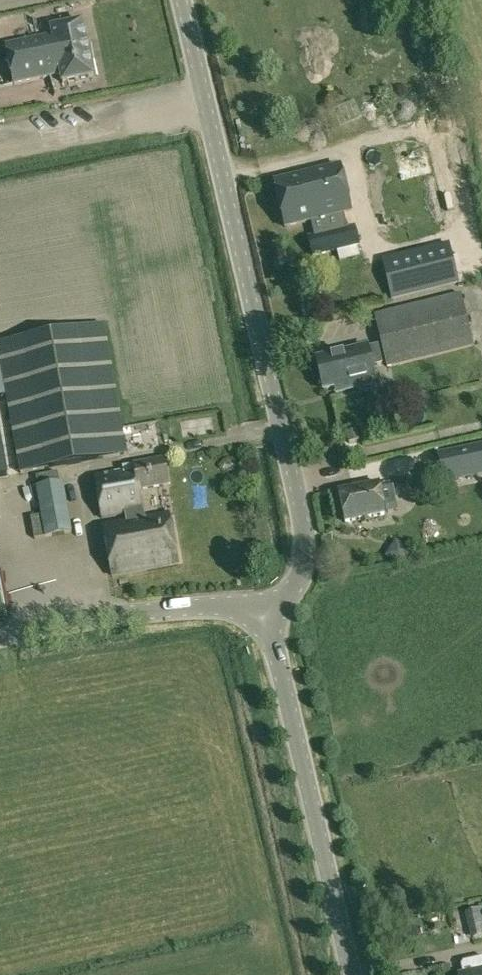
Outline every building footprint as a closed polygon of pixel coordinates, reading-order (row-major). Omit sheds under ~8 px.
[(51,29),(53,36),(5,46),(13,85),(60,76),(62,83),(93,77),(82,22),(51,29)] [(351,212),(340,167),(274,183),(285,228),(304,223),(312,256),(359,245),(354,226),(319,234),(315,220),(351,212)] [(449,242),(384,259),(394,299),(460,283),(449,242)] [(461,295),(375,316),(387,366),(473,344),(461,295)] [(317,319),(324,331),(334,326),(338,332),(356,323),(346,304),(317,319)] [(0,343),(0,366),(7,407),(20,474),(127,455),(119,407),(105,324),(0,343)] [(367,348),(316,360),(323,391),(338,387),(339,392),(375,384),(372,367),(381,365),(377,348),(368,350),(367,348)] [(9,476),(0,423),(0,478),(9,476)] [(349,444),(359,442),(357,432),(347,434),(349,444)] [(204,442),(193,450),(200,462),(212,455),(204,442)] [(439,455),(443,475),(451,473),(452,480),(476,475),(475,469),(481,468),(481,446),(439,455)] [(140,491),(168,486),(164,460),(134,465),(135,471),(95,477),(102,518),(125,515),(127,523),(102,527),(111,576),(178,565),(169,515),(144,519),(143,508),(140,491)] [(38,487),(60,483),(58,473),(36,477),(38,487)] [(230,490),(245,487),(241,473),(226,477),(230,490)] [(64,482),(60,483),(38,487),(36,488),(41,516),(44,537),(45,539),(73,534),(64,482)] [(339,491),(345,523),(385,516),(384,511),(396,508),(391,485),(378,488),(378,484),(339,491)] [(34,539),(44,537),(41,516),(31,518),(34,539)] [(382,554),(398,560),(405,542),(389,536),(382,554)] [(459,974),(481,974),(481,959),(464,963),(462,966),(464,974),(459,974)]
